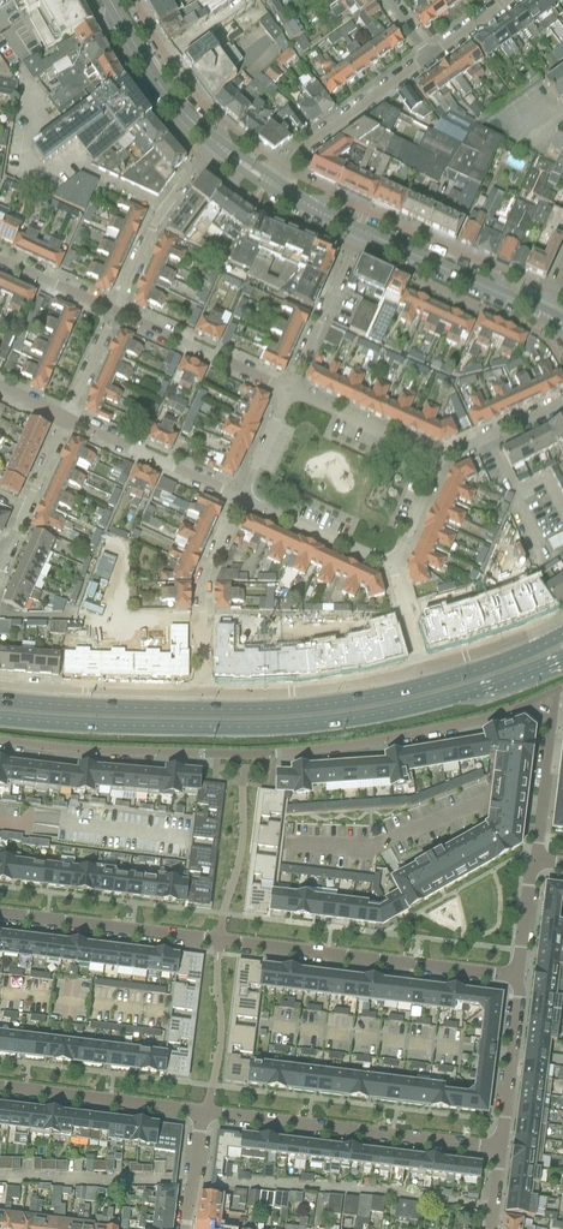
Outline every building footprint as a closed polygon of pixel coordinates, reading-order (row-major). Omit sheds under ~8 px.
[(20,7),(23,6),(25,9),(28,15),(46,50),(93,24),(79,0),(17,0),(20,7)] [(149,7),(158,24),(188,7),(184,0),(173,6),(170,0),(161,0),(149,7)] [(277,15),(283,11),(276,0),(273,0),(269,3),(277,15)] [(328,10),(332,15),(352,0),(338,0),(339,2),(328,10)] [(332,15),(334,19),(337,17),(338,18),(352,7),(353,8),(356,6),(361,13),(375,2),(373,0),(352,0),(332,15)] [(413,15),(423,29),(424,28),(426,30),(430,27),(430,24),(436,20),(421,0),(415,0),(414,0),(417,5),(415,6),(419,11),(413,15)] [(436,20),(448,11),(440,0),(433,0),(431,1),(430,0),(421,0),(436,20)] [(448,11),(460,3),(458,0),(440,0),(448,11)] [(529,3),(540,19),(548,29),(558,22),(557,21),(556,19),(555,18),(550,12),(552,10),(548,4),(547,3),(545,5),(542,0),(534,0),(529,3)] [(545,5),(547,3),(548,4),(552,10),(558,18),(562,15),(557,7),(561,4),(559,0),(542,0),(545,5)] [(529,3),(520,10),(536,33),(538,36),(548,29),(540,19),(529,3)] [(170,20),(159,26),(168,40),(178,34),(185,30),(187,29),(188,28),(192,26),(204,19),(197,5),(192,8),(179,16),(170,20)] [(376,5),(364,14),(368,20),(381,11),(376,5)] [(520,10),(509,18),(520,33),(526,29),(532,36),(532,37),(534,40),(539,37),(538,36),(536,33),(520,10)] [(283,11),(276,16),(283,29),(291,24),(283,11)] [(364,14),(358,18),(362,25),(375,42),(368,47),(379,61),(391,52),(374,28),(368,20),(364,14)] [(258,24),(273,43),(281,35),(268,16),(258,24)] [(509,18),(498,26),(517,53),(522,49),(514,38),(520,33),(509,18)] [(291,24),(283,29),(291,42),(293,40),(302,35),(303,34),(295,21),(291,24)] [(351,23),(339,31),(344,38),(356,30),(351,23)] [(37,55),(21,64),(32,80),(44,73),(47,71),(52,68),(51,66),(77,51),(81,49),(100,37),(93,24),(73,34),(75,38),(56,48),(58,53),(41,62),(37,55)] [(379,25),(374,28),(391,52),(397,48),(398,50),(403,47),(402,44),(403,43),(393,29),(386,34),(382,29),(379,25)] [(498,26),(486,34),(498,50),(500,48),(508,60),(513,57),(516,61),(521,58),(517,53),(498,26)] [(339,31),(326,41),(331,47),(344,38),(339,31)] [(486,34),(474,43),(481,52),(489,63),(494,59),(491,55),(498,50),(486,34)] [(281,35),(273,43),(281,53),(288,47),(281,35)] [(302,35),(293,40),(302,53),(310,48),(302,35)] [(72,67),(55,78),(63,91),(69,87),(68,87),(84,76),(83,75),(111,57),(100,37),(81,49),(77,51),(78,53),(68,60),(72,67)] [(355,42),(350,46),(350,47),(366,70),(379,61),(368,47),(362,51),(361,52),(355,42)] [(191,73),(207,94),(212,100),(212,101),(227,87),(236,77),(236,76),(232,72),(243,61),(235,51),(235,48),(231,44),(229,45),(228,46),(213,57),(212,58),(209,61),(209,60),(191,73)] [(198,48),(182,60),(191,73),(209,60),(209,61),(212,58),(207,52),(207,51),(202,45),(199,47),(198,48)] [(471,45),(460,53),(478,79),(484,75),(484,74),(483,74),(480,69),(480,68),(478,65),(483,61),(478,55),(471,45)] [(352,59),(344,64),(354,78),(366,70),(350,46),(345,49),(352,59)] [(288,49),(282,54),(289,61),(294,55),(288,49)] [(553,56),(558,63),(562,59),(562,50),(562,49),(553,56)] [(449,60),(461,77),(466,74),(473,83),(478,79),(460,53),(449,60)] [(289,61),(282,54),(279,58),(285,64),(289,61)] [(320,56),(315,59),(320,67),(325,63),(320,56)] [(553,56),(546,61),(549,67),(550,68),(558,63),(553,56)] [(69,87),(63,91),(48,101),(55,111),(86,89),(117,67),(111,57),(83,75),(84,76),(68,87),(69,87)] [(279,58),(275,62),(281,68),(285,64),(279,58)] [(330,60),(325,63),(342,87),(354,78),(344,64),(336,69),(330,60)] [(449,61),(437,69),(449,86),(455,82),(465,96),(471,92),(461,78),(461,77),(449,60),(449,61)] [(8,82),(14,78),(8,70),(3,63),(0,65),(0,80),(8,82)] [(325,77),(319,82),(329,96),(342,87),(325,63),(320,67),(322,70),(322,73),(325,77)] [(539,65),(531,71),(536,78),(538,76),(544,72),(539,65)] [(55,111),(64,123),(83,108),(122,79),(123,78),(117,67),(86,89),(55,111)] [(271,68),(264,76),(275,84),(282,75),(271,68)] [(437,69),(427,77),(451,111),(450,112),(460,117),(463,119),(465,115),(461,111),(458,109),(457,108),(444,90),(445,90),(445,89),(448,87),(449,86),(437,69)] [(544,84),(558,103),(562,100),(562,70),(544,84)] [(527,74),(519,80),(523,87),(532,81),(527,74)] [(238,99),(224,113),(238,125),(248,112),(257,102),(264,93),(268,88),(271,84),(263,77),(260,75),(247,89),(239,98),(238,98),(238,99)] [(532,81),(523,87),(528,93),(543,83),(538,76),(536,78),(532,81)] [(298,83),(303,90),(311,84),(306,77),(298,83)] [(427,77),(415,85),(422,95),(427,102),(433,98),(441,109),(444,113),(449,110),(450,111),(450,112),(451,111),(427,77)] [(17,91),(17,84),(14,78),(8,82),(0,80),(0,87),(17,91)] [(76,138),(93,162),(149,116),(122,79),(83,108),(64,123),(31,147),(44,163),(76,138)] [(228,88),(214,103),(224,113),(238,99),(238,98),(239,98),(234,93),(243,84),(241,83),(237,79),(228,88)] [(482,84),(478,79),(473,83),(477,88),(482,84)] [(312,102),(321,115),(325,112),(326,114),(334,109),(314,82),(311,84),(303,90),(302,91),(305,93),(307,96),(312,102)] [(517,82),(508,89),(512,94),(521,88),(517,82)] [(0,87),(0,96),(16,99),(17,91),(0,87)] [(268,88),(264,93),(274,100),(274,99),(278,95),(268,88)] [(399,98),(398,99),(401,103),(402,102),(410,114),(411,114),(422,120),(423,120),(424,119),(432,114),(413,88),(410,89),(398,97),(398,98),(399,98)] [(504,89),(495,97),(498,102),(508,94),(504,89)] [(278,95),(274,99),(284,107),(288,103),(278,95)] [(304,102),(297,107),(310,125),(318,120),(317,118),(321,115),(312,102),(307,96),(302,99),(304,102)] [(490,100),(483,106),(487,110),(494,104),(490,100)] [(248,112),(238,125),(248,133),(266,110),(267,109),(261,105),(257,102),(249,112),(248,112)] [(288,103),(284,107),(273,122),(258,140),(273,152),(292,138),(286,133),(284,131),(285,129),(282,127),(282,122),(286,118),(298,134),(306,128),(288,103)] [(479,105),(471,112),(477,119),(485,112),(479,105)] [(410,128),(413,123),(400,116),(394,113),(384,108),(370,117),(366,124),(390,136),(398,122),(410,128)] [(266,110),(248,133),(258,141),(258,140),(273,122),(268,118),(272,114),(267,109),(266,110)] [(437,118),(444,113),(441,109),(434,114),(437,118)] [(432,132),(460,147),(473,126),(474,124),(473,124),(472,124),(459,118),(460,117),(450,112),(450,113),(432,132)] [(474,121),(465,115),(463,119),(472,124),(474,121)] [(90,165),(98,169),(121,149),(124,153),(142,138),(143,140),(158,127),(149,116),(93,162),(93,163),(90,165)] [(411,147),(397,140),(390,136),(366,124),(363,123),(341,138),(368,151),(367,153),(349,192),(371,202),(389,162),(410,172),(418,176),(425,179),(437,185),(440,179),(449,165),(418,150),(411,147)] [(449,165),(440,179),(454,185),(456,183),(465,187),(463,191),(445,230),(448,231),(450,238),(454,240),(455,241),(456,241),(464,223),(469,211),(480,186),(488,170),(497,150),(500,145),(501,141),(502,140),(473,126),(460,147),(449,165)] [(555,166),(562,170),(562,127),(560,126),(549,150),(560,155),(555,166)] [(98,169),(119,179),(167,137),(158,127),(143,140),(142,138),(124,153),(121,149),(98,169)] [(421,143),(418,150),(449,165),(460,147),(432,132),(428,130),(425,136),(421,143)] [(119,179),(158,197),(175,174),(172,172),(187,159),(167,137),(146,155),(119,179)] [(368,151),(341,138),(317,156),(311,169),(313,175),(338,186),(355,148),(367,153),(368,151)] [(415,140),(411,147),(418,150),(421,143),(415,140)] [(338,186),(349,192),(367,153),(355,148),(338,186)] [(535,170),(549,176),(553,167),(539,161),(535,170)] [(405,181),(410,172),(389,162),(371,202),(387,209),(396,189),(388,185),(392,175),(405,181)] [(547,183),(552,185),(556,187),(562,171),(562,170),(555,166),(553,171),(552,171),(548,179),(548,181),(547,183)] [(531,171),(521,191),(527,194),(530,193),(538,177),(537,174),(531,171)] [(97,181),(80,173),(51,197),(84,212),(97,181)] [(409,195),(408,194),(399,215),(412,221),(424,195),(416,191),(419,184),(422,185),(425,179),(418,176),(409,195)] [(539,177),(532,193),(533,196),(534,196),(539,199),(548,181),(548,179),(542,176),(539,177)] [(168,226),(165,232),(183,240),(187,235),(191,229),(192,228),(195,224),(201,216),(221,190),(209,181),(204,177),(200,183),(168,226)] [(547,183),(540,199),(550,203),(551,204),(553,199),(553,198),(555,195),(549,193),(552,185),(547,183)] [(9,190),(18,193),(20,187),(12,184),(9,190)] [(431,185),(428,191),(435,195),(438,189),(431,185)] [(20,187),(18,193),(26,197),(28,191),(20,187)] [(442,229),(445,230),(463,191),(453,187),(445,204),(443,203),(439,211),(436,210),(428,228),(435,231),(442,229)] [(387,209),(399,215),(408,194),(396,189),(387,209)] [(97,190),(93,200),(99,203),(103,193),(97,190)] [(188,242),(197,246),(202,239),(208,231),(220,214),(232,198),(221,190),(201,216),(192,228),(196,231),(188,242)] [(467,224),(459,242),(472,248),(480,230),(485,218),(495,197),(497,193),(492,190),(490,194),(490,195),(481,215),(479,215),(469,211),(464,223),(467,224)] [(482,239),(477,250),(491,256),(503,230),(495,226),(497,223),(492,221),(502,200),(504,196),(497,193),(495,197),(485,218),(488,220),(480,238),(482,239)] [(38,195),(35,201),(45,205),(54,209),(56,203),(47,199),(38,195)] [(412,221),(428,228),(436,210),(433,208),(436,200),(424,195),(412,221)] [(220,214),(208,231),(213,235),(214,235),(219,239),(223,234),(224,233),(224,232),(243,207),(232,198),(220,214)] [(525,271),(545,281),(545,280),(562,241),(562,240),(562,213),(553,208),(553,209),(548,207),(550,203),(540,199),(539,201),(535,209),(535,210),(530,221),(531,222),(529,227),(542,233),(532,256),(531,256),(525,271)] [(119,201),(117,206),(128,212),(129,212),(126,218),(141,224),(146,213),(131,206),(119,201)] [(496,258),(510,265),(523,237),(525,234),(529,227),(531,222),(530,221),(535,209),(517,201),(506,225),(503,230),(491,256),(496,258)] [(90,205),(86,213),(93,216),(96,208),(90,205)] [(60,212),(68,216),(70,209),(63,206),(60,212)] [(223,234),(234,243),(255,215),(243,207),(224,232),(224,233),(223,234)] [(70,209),(68,216),(76,220),(79,213),(70,209)] [(86,213),(83,221),(89,224),(93,216),(86,213)] [(223,257),(223,258),(224,258),(231,261),(231,262),(250,270),(270,222),(255,215),(234,243),(227,252),(223,257)] [(0,233),(0,238),(14,244),(18,234),(22,226),(13,221),(14,220),(7,217),(6,218),(0,233)] [(111,218),(109,223),(135,235),(141,224),(126,218),(123,224),(111,218)] [(250,270),(247,277),(262,284),(265,276),(273,258),(286,229),(270,222),(250,270)] [(109,225),(107,229),(119,235),(116,240),(130,247),(135,235),(109,223),(109,225)] [(12,249),(23,254),(35,227),(30,225),(25,237),(18,234),(14,244),(12,249)] [(35,227),(23,254),(34,259),(41,245),(35,242),(41,230),(35,227)] [(80,228),(76,236),(82,239),(86,230),(80,228)] [(286,229),(273,258),(286,263),(288,264),(302,235),(286,229)] [(162,234),(157,246),(184,258),(186,252),(175,247),(174,247),(177,241),(162,234)] [(274,290),(277,291),(294,274),(297,268),(300,269),(304,271),(317,241),(302,235),(288,264),(286,263),(277,281),(274,290)] [(41,245),(34,259),(46,264),(58,238),(53,236),(47,248),(41,245)] [(76,236),(72,244),(79,247),(82,239),(76,236)] [(58,238),(46,264),(58,269),(63,258),(64,255),(58,253),(64,240),(58,238)] [(523,238),(510,265),(525,271),(531,256),(524,253),(530,241),(523,238)] [(202,239),(197,246),(203,248),(207,243),(202,239)] [(101,241),(99,246),(125,258),(130,247),(116,240),(113,247),(101,241)] [(317,241),(304,271),(325,280),(336,255),(334,249),(317,241)] [(99,246),(96,252),(108,257),(108,258),(106,263),(120,269),(125,258),(99,246)] [(157,246),(152,257),(166,264),(169,258),(170,258),(181,263),(184,258),(157,246)] [(218,246),(213,253),(223,257),(227,252),(218,246)] [(66,259),(72,262),(76,253),(70,251),(68,254),(66,259)] [(152,257),(147,269),(173,281),(176,275),(164,270),(166,264),(152,257)] [(62,267),(68,270),(72,262),(66,259),(62,267)] [(360,261),(345,294),(363,301),(378,268),(360,260),(360,261)] [(91,264),(88,269),(115,281),(120,269),(106,263),(103,269),(91,264)] [(216,265),(214,271),(219,273),(222,266),(222,265),(217,263),(217,264),(216,265)] [(393,275),(378,268),(363,301),(349,331),(365,338),(393,275)] [(86,274),(86,275),(98,280),(95,286),(104,290),(104,289),(110,291),(115,281),(88,269),(86,274)] [(147,269),(142,280),(156,286),(159,281),(171,286),(173,281),(147,269)] [(297,276),(291,281),(292,281),(319,293),(325,280),(304,271),(300,269),(297,276)] [(214,271),(210,280),(215,282),(219,273),(214,271)] [(381,345),(395,315),(405,291),(409,282),(393,275),(365,338),(381,345)] [(6,296),(13,281),(2,276),(0,280),(0,295),(0,294),(6,296)] [(225,276),(222,282),(230,286),(233,280),(225,276)] [(262,284),(261,284),(274,290),(277,281),(265,276),(262,284)] [(142,280),(137,291),(163,302),(165,298),(154,292),(156,286),(142,280)] [(233,280),(230,286),(238,289),(241,284),(233,280)] [(7,311),(12,313),(24,286),(13,281),(6,296),(13,299),(7,311)] [(291,281),(280,292),(313,307),(319,293),(291,281)] [(207,285),(203,294),(208,296),(212,287),(207,285)] [(24,286),(12,313),(18,316),(23,304),(29,307),(31,303),(36,292),(24,286)] [(247,286),(243,295),(250,297),(253,289),(248,287),(247,286)] [(137,291),(132,301),(137,304),(136,305),(145,309),(146,310),(146,309),(149,303),(160,308),(163,302),(137,291)] [(399,305),(399,306),(405,309),(401,318),(400,320),(405,323),(405,322),(410,311),(417,296),(405,291),(399,305)] [(199,293),(196,299),(200,300),(199,303),(204,306),(208,296),(203,294),(199,293)] [(405,322),(405,323),(410,325),(411,325),(416,314),(422,316),(429,302),(417,296),(410,311),(405,322)] [(33,305),(39,308),(43,299),(37,297),(33,305)] [(238,307),(237,309),(243,311),(248,301),(242,298),(238,307)] [(51,305),(51,306),(63,311),(60,318),(74,324),(79,314),(79,313),(74,311),(75,309),(54,300),(51,305)] [(292,313),(289,320),(304,326),(304,327),(310,314),(294,307),(295,307),(283,302),(280,308),(292,313)] [(429,302),(422,316),(428,319),(423,331),(428,333),(440,307),(429,302)] [(440,307),(428,333),(433,336),(438,324),(445,327),(451,312),(440,307)] [(32,308),(28,316),(34,319),(38,311),(32,308)] [(195,308),(192,316),(198,319),(202,311),(195,308)] [(195,332),(207,337),(219,311),(213,308),(208,320),(202,318),(195,332)] [(237,309),(233,317),(239,320),(243,311),(237,309)] [(219,311),(207,337),(219,342),(225,328),(219,325),(224,313),(219,311)] [(446,341),(451,343),(463,317),(451,312),(445,327),(451,330),(446,341)] [(476,326),(474,330),(481,332),(476,343),(475,344),(476,344),(481,347),(481,345),(493,320),(481,315),(476,326)] [(34,319),(28,316),(24,325),(30,327),(34,319)] [(192,316),(188,325),(194,327),(198,319),(192,316)] [(463,317),(451,343),(456,346),(462,334),(468,337),(470,333),(475,322),(463,317)] [(6,328),(9,322),(0,318),(0,319),(0,325),(6,328)] [(46,318),(43,323),(69,335),(74,324),(60,318),(57,323),(46,318)] [(275,319),(272,326),(298,338),(304,326),(289,320),(287,324),(275,319)] [(481,345),(481,347),(486,349),(487,349),(492,337),(498,340),(504,325),(493,320),(481,345)] [(9,322),(6,328),(17,333),(20,327),(9,322)] [(52,334),(50,340),(64,346),(69,335),(43,323),(41,329),(52,334)] [(230,324),(227,332),(233,335),(237,326),(230,324)] [(504,325),(498,340),(504,343),(498,354),(504,357),(504,356),(516,330),(504,325)] [(281,336),(279,342),(294,349),(298,338),(272,326),(270,331),(281,336)] [(329,329),(323,342),(337,348),(343,335),(329,329)] [(504,356),(504,357),(509,359),(515,348),(521,350),(522,347),(527,336),(516,330),(504,356)] [(22,331),(18,339),(24,342),(27,334),(22,331)] [(119,331),(114,342),(141,354),(143,348),(131,343),(131,342),(134,336),(125,332),(125,333),(119,331)] [(4,362),(16,336),(7,332),(0,347),(0,360),(4,362)] [(227,332),(221,344),(228,346),(230,340),(237,343),(239,338),(233,335),(227,332)] [(354,337),(345,333),(343,339),(351,343),(354,337)] [(428,335),(424,343),(429,345),(433,337),(428,335)] [(530,338),(527,346),(532,349),(536,341),(530,338)] [(18,339),(13,350),(19,353),(24,342),(18,339)] [(35,340),(33,346),(59,358),(64,346),(50,340),(47,346),(35,340)] [(384,347),(392,351),(395,344),(387,340),(384,347)] [(362,341),(360,347),(368,351),(371,344),(362,341)] [(114,342),(109,353),(123,359),(126,353),(138,359),(141,354),(114,342)] [(264,343),(262,348),(288,360),(294,349),(279,342),(276,348),(264,343)] [(371,344),(368,351),(377,354),(379,348),(371,344)] [(395,344),(392,351),(400,355),(403,348),(395,344)] [(42,357),(40,363),(54,369),(59,358),(33,346),(30,352),(42,357)] [(532,349),(527,346),(523,354),(529,357),(532,349)] [(288,360),(262,348),(262,349),(267,351),(262,362),(283,372),(289,360),(288,360)] [(407,357),(415,361),(418,355),(410,351),(407,357)] [(169,352),(164,363),(170,366),(176,369),(181,358),(169,352)] [(387,352),(385,358),(393,362),(396,356),(388,352),(387,352)] [(109,353),(104,364),(130,376),(132,371),(120,365),(123,359),(109,353)] [(11,354),(8,362),(13,365),(17,357),(11,354)] [(317,355),(306,381),(311,383),(311,385),(321,389),(328,373),(326,372),(319,369),(321,364),(321,363),(323,358),(317,355)] [(418,355),(415,361),(423,365),(426,358),(418,355)] [(396,356),(393,362),(394,362),(401,365),(404,359),(396,356)] [(177,388),(183,390),(195,364),(184,358),(177,373),(183,376),(177,388)] [(520,359),(513,363),(516,369),(524,365),(520,359)] [(430,368),(438,372),(441,365),(433,361),(430,368)] [(13,365),(8,362),(4,370),(10,373),(13,365)] [(333,395),(341,379),(335,376),(340,365),(333,362),(328,373),(321,389),(324,391),(333,395)] [(555,391),(555,390),(562,387),(562,379),(559,371),(553,374),(548,362),(543,365),(555,391)] [(25,364),(23,369),(49,381),(54,369),(40,363),(37,369),(25,364)] [(412,363),(409,369),(418,373),(421,367),(412,363)] [(506,368),(505,368),(508,374),(516,369),(513,363),(506,368)] [(104,364),(99,376),(113,382),(116,376),(127,382),(130,376),(104,364)] [(195,364),(183,390),(188,393),(194,381),(200,383),(207,369),(195,364)] [(481,364),(472,366),(472,367),(473,373),(482,371),(481,364)] [(441,365),(438,372),(446,375),(449,369),(441,365)] [(543,379),(536,382),(543,396),(555,391),(543,365),(537,367),(542,378),(543,379)] [(166,374),(166,375),(172,378),(176,369),(170,366),(166,374)] [(472,367),(472,366),(463,368),(464,375),(473,373),(472,367)] [(421,367),(418,373),(427,376),(429,370),(421,367)] [(49,381),(22,369),(20,374),(32,379),(29,386),(38,390),(39,389),(44,391),(49,381)] [(333,395),(346,401),(358,373),(352,370),(347,381),(341,379),(333,395)] [(500,370),(492,372),(494,378),(501,376),(500,370)] [(494,378),(492,372),(483,374),(484,380),(494,378)] [(346,401),(358,406),(365,390),(360,387),(365,376),(358,373),(346,401)] [(525,373),(520,375),(532,401),(543,396),(536,382),(530,384),(525,373)] [(436,380),(443,383),(446,378),(438,374),(436,380)] [(520,389),(514,392),(520,406),(532,401),(520,375),(514,377),(519,388),(520,389)] [(99,376),(93,387),(120,399),(122,394),(110,388),(113,382),(99,376)] [(476,376),(467,378),(469,385),(476,383),(477,383),(476,376)] [(446,378),(443,383),(451,387),(454,381),(446,378)] [(460,387),(469,385),(467,378),(458,380),(460,387)] [(163,381),(159,390),(165,392),(169,384),(163,381)] [(365,390),(357,407),(360,408),(370,413),(372,408),(383,384),(380,382),(377,381),(372,393),(365,390)] [(496,383),(491,386),(491,388),(496,399),(497,400),(491,402),(494,408),(497,417),(509,412),(507,408),(497,385),(496,383)] [(502,383),(497,385),(507,408),(509,412),(516,408),(520,406),(514,392),(507,395),(502,383)] [(372,408),(370,413),(383,419),(384,417),(388,408),(391,401),(385,399),(390,387),(387,386),(383,384),(372,408)] [(253,394),(248,404),(264,411),(268,402),(266,402),(268,397),(243,385),(240,391),(247,394),(248,392),(253,394)] [(93,387),(88,398),(102,405),(105,399),(117,404),(120,399),(93,387)] [(159,390),(155,398),(156,398),(161,401),(162,401),(165,392),(159,390)] [(201,390),(197,397),(203,400),(207,392),(201,390)] [(388,408),(384,417),(396,423),(402,408),(408,395),(405,394),(402,392),(397,404),(391,401),(388,408)] [(479,393),(474,396),(480,408),(486,422),(497,417),(494,408),(491,402),(485,405),(485,404),(480,393),(479,393)] [(402,408),(396,423),(408,428),(415,412),(409,410),(410,408),(415,398),(412,397),(409,396),(408,395),(402,408)] [(172,396),(169,402),(176,405),(179,399),(172,396)] [(450,398),(460,420),(461,420),(466,417),(456,397),(456,396),(451,398),(450,398)] [(486,422),(474,396),(469,398),(474,409),(467,412),(474,427),(485,422),(486,422)] [(203,400),(197,397),(193,406),(199,408),(200,408),(203,400)] [(102,405),(88,398),(84,409),(89,411),(88,413),(109,422),(112,416),(100,411),(102,405)] [(176,405),(177,405),(186,410),(189,403),(179,399),(176,405)] [(241,405),(246,408),(242,418),(258,425),(264,411),(258,408),(248,404),(242,401),(241,405)] [(169,402),(167,407),(174,410),(177,405),(176,405),(169,402)] [(153,404),(149,412),(156,415),(159,407),(153,404)] [(408,428),(408,429),(421,434),(432,408),(433,407),(431,406),(427,404),(424,408),(421,415),(415,412),(408,428)] [(177,405),(174,410),(183,415),(186,410),(177,405)] [(432,408),(421,434),(434,440),(440,424),(434,421),(439,409),(437,408),(433,407),(432,408)] [(149,412),(145,420),(151,423),(152,423),(156,415),(149,412)] [(147,439),(159,444),(171,418),(165,416),(160,427),(154,424),(147,439)] [(189,416),(185,424),(191,427),(195,419),(189,416)] [(171,418),(159,444),(170,450),(177,435),(171,432),(176,421),(171,418)] [(227,419),(224,425),(253,439),(259,426),(257,426),(258,425),(242,418),(239,424),(227,419)] [(14,427),(16,428),(43,440),(49,427),(31,419),(28,425),(17,421),(14,427)] [(440,424),(434,440),(440,443),(458,435),(453,424),(450,419),(441,424),(440,424)] [(561,444),(562,443),(562,419),(552,425),(561,443),(561,444)] [(140,431),(146,434),(150,426),(144,423),(140,431)] [(191,427),(185,424),(181,433),(187,435),(191,427)] [(233,438),(230,444),(245,451),(246,450),(247,451),(253,439),(224,425),(221,432),(233,438)] [(549,450),(561,443),(552,425),(539,431),(549,450)] [(16,428),(13,434),(17,436),(14,441),(19,443),(19,445),(37,453),(43,440),(16,428)] [(536,456),(549,450),(539,431),(527,437),(536,456)] [(524,462),(536,456),(527,437),(514,444),(524,462)] [(70,438),(66,449),(93,461),(95,456),(86,452),(89,445),(77,439),(76,441),(70,438)] [(173,451),(183,455),(184,453),(188,444),(179,439),(173,451)] [(225,457),(225,458),(239,465),(245,451),(230,444),(226,454),(221,452),(219,455),(225,457)] [(511,468),(524,462),(514,444),(502,450),(511,468)] [(0,453),(4,455),(31,467),(37,453),(19,445),(18,447),(12,445),(10,450),(3,447),(0,453)] [(66,449),(61,460),(76,467),(79,461),(90,466),(93,461),(66,449)] [(4,462),(1,469),(7,471),(14,474),(25,479),(31,467),(4,455),(1,461),(4,462)] [(239,465),(225,458),(220,468),(215,466),(216,463),(209,460),(206,466),(232,478),(234,473),(235,473),(239,465)] [(61,460),(56,471),(83,483),(85,478),(73,473),(74,472),(76,467),(61,460)] [(115,463),(112,470),(121,474),(127,476),(130,470),(131,468),(132,465),(124,461),(122,465),(122,466),(115,463)] [(452,469),(452,470),(466,483),(477,478),(470,462),(452,469)] [(129,495),(135,497),(147,471),(135,465),(128,481),(134,483),(129,495)] [(531,472),(533,476),(544,471),(542,466),(531,472)] [(447,482),(445,485),(473,498),(477,492),(465,486),(466,483),(452,470),(450,474),(450,473),(446,482),(447,482)] [(56,471),(51,482),(66,489),(69,483),(80,489),(83,483),(56,471)] [(147,471),(135,497),(140,500),(146,488),(151,491),(158,476),(147,471)] [(18,496),(24,482),(6,474),(0,487),(0,488),(18,496)] [(127,476),(121,474),(117,482),(123,485),(127,476)] [(527,474),(517,479),(519,483),(529,478),(527,474)] [(161,478),(156,489),(162,492),(171,495),(176,484),(161,478)] [(51,482),(46,493),(73,505),(75,500),(64,494),(66,489),(51,482)] [(445,485),(440,497),(457,504),(459,499),(471,505),(473,498),(445,485)] [(115,488),(111,496),(117,498),(121,490),(115,488)] [(499,488),(495,496),(504,500),(506,501),(510,503),(513,494),(508,492),(499,488)] [(156,489),(152,497),(159,500),(160,498),(162,492),(156,489)] [(162,492),(160,498),(173,503),(175,499),(162,492)] [(46,493),(41,504),(56,511),(59,505),(67,509),(70,511),(73,505),(46,493)] [(117,498),(111,496),(107,504),(113,507),(117,498)] [(196,507),(196,508),(217,517),(217,518),(223,505),(201,496),(197,505),(196,507)] [(440,497),(435,507),(463,520),(466,514),(455,508),(457,504),(440,497)] [(135,499),(132,506),(137,509),(140,501),(135,499)] [(503,503),(499,510),(505,513),(508,505),(503,503)] [(41,504),(36,514),(63,527),(65,521),(54,516),(56,511),(41,504)] [(199,516),(196,522),(212,529),(217,517),(196,508),(190,505),(187,511),(199,516)] [(93,506),(90,513),(101,518),(107,521),(111,513),(105,510),(105,511),(93,506)] [(149,506),(145,514),(148,516),(150,517),(151,517),(154,508),(149,506)] [(434,506),(428,517),(447,526),(449,522),(460,527),(463,521),(463,520),(435,507),(434,506)] [(499,510),(495,519),(501,522),(501,521),(502,519),(505,513),(499,510)] [(63,527),(36,514),(31,525),(46,532),(48,527),(60,532),(63,527)] [(145,514),(142,522),(147,524),(147,525),(151,517),(150,517),(148,516),(145,514)] [(1,534),(9,516),(0,515),(0,533),(1,534)] [(247,549),(248,550),(261,522),(251,518),(250,519),(244,517),(233,542),(239,545),(242,538),(239,537),(241,533),(252,538),(247,549)] [(423,529),(425,530),(453,543),(456,536),(445,531),(447,526),(428,517),(423,529)] [(98,526),(103,529),(107,521),(101,518),(98,526)] [(182,523),(179,530),(206,542),(212,529),(196,522),(193,528),(182,523)] [(260,541),(266,544),(273,527),(264,523),(264,524),(261,522),(248,550),(254,553),(260,541)] [(493,524),(489,532),(495,534),(498,527),(493,524)] [(267,558),(273,561),(285,533),(273,528),(273,527),(266,544),(272,547),(267,558)] [(111,528),(109,534),(118,537),(120,531),(111,528)] [(135,530),(131,538),(137,541),(140,532),(135,530)] [(187,541),(184,548),(200,555),(206,542),(179,530),(176,536),(187,541)] [(425,530),(420,540),(437,548),(439,544),(450,549),(453,543),(425,530)] [(36,531),(30,543),(50,552),(55,540),(36,531)] [(120,531),(118,537),(126,540),(128,534),(120,531)] [(95,532),(92,540),(96,542),(97,542),(98,543),(101,535),(95,532)] [(489,532),(485,541),(491,543),(491,542),(492,541),(495,534),(489,532)] [(285,552),(291,555),(298,539),(285,533),(273,561),(279,564),(285,552)] [(108,537),(103,551),(126,560),(131,546),(108,537)] [(291,569),(298,572),(311,543),(298,538),(298,539),(291,555),(297,558),(291,569)] [(92,540),(88,548),(94,551),(98,543),(97,542),(96,542),(92,540)] [(420,540),(414,552),(443,566),(446,558),(435,553),(437,548),(420,540)] [(30,543),(25,555),(44,564),(50,552),(30,543)] [(309,563),(315,566),(323,549),(311,543),(298,572),(304,575),(309,563)] [(232,546),(225,561),(229,563),(236,548),(232,546)] [(483,547),(479,555),(483,556),(483,557),(484,557),(485,557),(489,549),(483,547)] [(171,548),(167,554),(195,567),(201,555),(200,555),(184,548),(182,553),(171,548)] [(316,581),(322,584),(335,556),(323,551),(324,549),(323,549),(315,566),(321,569),(316,581)] [(408,568),(408,569),(427,570),(429,567),(440,572),(443,566),(414,552),(413,555),(409,563),(409,564),(408,568)] [(195,567),(167,554),(167,555),(179,560),(173,573),(168,573),(168,572),(160,572),(160,581),(168,581),(168,580),(178,580),(190,580),(190,577),(195,567)] [(25,555),(19,567),(39,576),(44,564),(25,555)] [(479,555),(475,563),(480,565),(481,565),(485,557),(484,557),(483,557),(483,556),(479,555)] [(334,575),(340,577),(347,561),(335,556),(322,584),(329,587),(334,575)] [(86,557),(82,567),(87,569),(91,559),(86,557)] [(557,559),(546,566),(549,570),(559,563),(557,559)] [(118,585),(118,587),(128,587),(128,585),(128,560),(126,560),(119,560),(118,585)] [(341,592),(347,595),(359,567),(357,566),(357,565),(348,561),(348,562),(347,561),(340,577),(346,580),(341,592)] [(549,570),(546,566),(538,572),(540,576),(549,570)] [(19,567),(14,579),(34,587),(39,576),(19,567)] [(87,569),(82,567),(79,576),(84,577),(87,569)] [(359,586),(365,588),(372,573),(359,567),(347,595),(353,598),(359,586)] [(427,570),(408,569),(413,586),(430,581),(438,579),(428,571),(427,570)] [(220,570),(216,580),(237,580),(237,574),(237,573),(239,570),(225,570),(220,570)] [(469,578),(468,578),(475,581),(478,572),(477,572),(476,572),(472,570),(469,576),(469,578)] [(372,573),(365,588),(368,599),(385,595),(380,576),(372,573)] [(14,579),(9,590),(28,599),(38,602),(43,592),(34,587),(14,579)] [(556,580),(545,588),(556,605),(562,600),(562,590),(556,580)] [(77,581),(74,591),(78,593),(82,583),(77,581)] [(454,582),(445,585),(447,591),(455,589),(454,582)] [(161,590),(161,596),(190,596),(190,583),(178,583),(174,583),(174,589),(174,590),(161,590)] [(214,583),(214,596),(243,597),(243,591),(231,590),(231,583),(214,583)] [(445,585),(437,587),(438,593),(447,591),(445,585)] [(440,608),(422,613),(425,621),(423,622),(430,647),(448,642),(449,644),(467,639),(466,637),(517,620),(517,622),(535,614),(535,612),(553,605),(540,586),(532,589),(531,586),(517,591),(519,595),(509,599),(500,602),(498,598),(484,603),(486,607),(467,613),(466,609),(459,612),(451,614),(452,617),(443,620),(440,608)] [(118,608),(118,609),(126,609),(128,609),(128,604),(128,587),(118,587),(118,608)] [(68,589),(66,594),(72,596),(70,600),(75,602),(78,593),(74,591),(68,589)] [(28,599),(9,590),(3,603),(23,611),(28,599)] [(161,596),(161,602),(174,602),(174,605),(174,609),(178,609),(190,609),(190,596),(161,596)] [(214,596),(214,609),(226,609),(231,609),(231,602),(243,603),(243,601),(243,597),(214,596)] [(54,606),(63,609),(65,604),(56,601),(54,606)] [(11,621),(0,621),(0,635),(10,636),(10,626),(11,626),(11,621)] [(50,622),(49,633),(64,635),(67,628),(67,627),(67,622),(50,622)] [(214,650),(213,677),(232,677),(232,679),(252,679),(252,677),(298,675),(298,677),(318,675),(318,673),(365,665),(366,667),(385,661),(384,660),(401,655),(394,629),(393,630),(390,622),(373,627),(376,639),(367,641),(366,637),(359,639),(351,641),(352,645),(331,648),(331,644),(315,647),(316,650),(305,652),(295,652),(295,649),(280,649),(280,653),(259,654),(259,651),(251,651),(243,651),(243,654),(234,655),(234,627),(216,626),(215,650),(214,650)] [(64,651),(63,674),(81,675),(81,677),(101,677),(101,675),(151,677),(151,678),(171,679),(171,676),(188,677),(189,650),(188,650),(188,626),(170,625),(169,654),(160,654),(160,650),(145,650),(145,654),(125,653),(125,649),(110,649),(110,653),(90,652),(90,649),(75,648),(75,652),(64,651)] [(21,651),(20,672),(32,673),(34,652),(35,643),(22,642),(21,651)] [(7,671),(9,650),(9,645),(0,644),(0,671),(7,671)] [(7,671),(19,672),(21,651),(9,650),(7,671)] [(32,673),(45,674),(47,653),(34,652),(32,673)] [(47,653),(45,674),(59,676),(61,654),(47,653)] [(497,794),(526,797),(534,729),(523,720),(483,732),(485,738),(489,757),(488,759),(497,760),(492,793),(497,793),(497,794)] [(470,741),(473,760),(489,757),(485,738),(470,741)] [(455,743),(458,763),(473,760),(470,741),(455,743)] [(439,746),(442,765),(443,773),(459,770),(458,763),(455,743),(446,745),(445,746),(440,747),(439,746)] [(423,748),(427,768),(442,765),(439,746),(423,748)] [(408,751),(411,770),(413,770),(414,770),(427,768),(423,748),(415,750),(408,751)] [(387,760),(390,780),(391,786),(413,782),(408,751),(386,755),(387,760)] [(371,761),(373,781),(390,780),(387,760),(371,761)] [(13,762),(12,764),(8,763),(8,762),(1,761),(0,761),(0,765),(0,788),(10,789),(11,786),(10,786),(11,782),(13,763),(13,762)] [(356,763),(357,782),(373,781),(371,761),(356,763)] [(25,764),(25,765),(20,765),(20,763),(13,762),(13,763),(11,782),(10,786),(11,786),(22,787),(23,784),(25,766),(25,764)] [(357,782),(356,763),(340,764),(341,783),(357,782)] [(38,765),(31,764),(31,765),(31,766),(28,766),(26,765),(26,764),(25,764),(25,766),(23,784),(22,787),(34,788),(35,789),(35,785),(37,766),(38,765)] [(324,765),(325,784),(341,783),(340,764),(324,765)] [(50,767),(49,767),(49,768),(45,768),(45,766),(38,765),(37,766),(35,785),(35,789),(34,788),(34,791),(47,792),(47,790),(47,786),(49,769),(50,767)] [(88,766),(79,765),(79,766),(79,770),(78,772),(74,771),(74,770),(74,772),(72,789),(85,790),(85,791),(88,767),(88,766)] [(325,784),(324,765),(309,766),(310,785),(325,784)] [(100,767),(100,769),(95,768),(95,767),(88,766),(88,767),(85,791),(98,792),(99,792),(99,787),(98,787),(99,782),(99,781),(100,768),(100,767)] [(285,792),(291,792),(294,792),(294,794),(310,793),(310,785),(309,766),(292,767),(293,774),(287,774),(287,772),(277,772),(276,790),(285,792)] [(61,768),(54,767),(54,769),(50,768),(50,767),(49,769),(47,786),(47,790),(59,791),(60,788),(59,788),(61,769),(61,768)] [(112,768),(112,770),(107,769),(107,768),(100,767),(100,768),(99,781),(99,782),(98,787),(99,787),(106,787),(109,788),(110,788),(111,788),(112,771),(112,768)] [(74,770),(73,771),(71,771),(68,771),(68,769),(61,768),(61,769),(59,788),(60,788),(71,789),(72,789),(74,772),(74,770)] [(125,769),(118,769),(118,770),(113,770),(113,768),(112,768),(112,771),(111,788),(110,788),(110,791),(123,793),(123,789),(125,770),(125,769)] [(175,769),(166,768),(166,775),(161,774),(162,773),(161,772),(161,776),(159,796),(173,797),(173,794),(175,769)] [(137,770),(136,770),(136,772),(131,771),(131,770),(125,769),(125,770),(123,789),(123,793),(135,794),(135,790),(137,773),(137,770)] [(188,770),(187,770),(187,771),(182,771),(182,769),(175,769),(173,794),(186,795),(186,790),(188,772),(188,770)] [(149,771),(142,771),(142,772),(137,772),(137,770),(137,773),(135,790),(135,794),(147,795),(147,791),(149,772),(149,771)] [(197,796),(198,796),(198,785),(199,780),(199,781),(200,771),(193,770),(193,771),(193,772),(188,771),(188,770),(188,772),(186,790),(186,795),(197,796)] [(475,772),(477,779),(484,777),(481,770),(475,772)] [(161,772),(161,774),(155,774),(156,772),(149,771),(149,772),(147,791),(147,795),(159,796),(161,776),(161,772)] [(475,772),(464,776),(467,783),(477,779),(475,772)] [(457,779),(446,784),(448,791),(460,786),(457,779)] [(218,812),(219,812),(222,787),(200,784),(200,781),(199,781),(199,780),(198,785),(198,796),(197,796),(196,805),(196,806),(197,806),(197,805),(198,805),(201,806),(208,806),(208,810),(218,812)] [(448,791),(446,784),(434,788),(437,795),(448,791)] [(276,790),(275,790),(275,794),(261,792),(258,817),(259,817),(259,816),(269,818),(270,814),(281,815),(281,816),(282,816),(284,798),(285,792),(276,790)] [(426,791),(415,796),(418,803),(429,798),(430,798),(428,791),(426,791)] [(497,794),(497,793),(492,793),(490,809),(489,809),(488,815),(490,815),(489,825),(474,834),(490,862),(489,863),(490,864),(506,854),(520,846),(526,797),(497,794)] [(412,797),(410,798),(412,805),(415,804),(418,803),(415,796),(412,797)] [(392,806),(392,799),(379,799),(380,807),(392,806)] [(358,801),(359,809),(371,808),(371,800),(358,801)] [(359,809),(358,801),(346,802),(346,809),(359,809)] [(326,803),(327,811),(339,810),(339,802),(326,803)] [(327,811),(326,803),(313,804),(314,812),(327,811)] [(557,804),(554,827),(562,829),(562,805),(557,804)] [(216,842),(218,821),(217,820),(217,821),(207,820),(208,815),(196,813),(195,813),(192,838),(192,839),(193,839),(193,838),(197,839),(215,841),(216,842)] [(278,849),(281,823),(280,823),(268,822),(267,827),(258,826),(258,825),(257,825),(254,846),(255,846),(277,849),(278,849)] [(399,892),(408,909),(490,864),(489,863),(490,862),(474,834),(430,858),(430,857),(424,860),(425,861),(392,880),(399,892)] [(42,840),(42,841),(41,847),(48,848),(49,846),(49,841),(42,840)] [(212,871),(215,850),(214,850),(213,850),(194,848),(192,848),(192,847),(191,847),(187,873),(188,873),(189,873),(193,873),(200,874),(201,874),(201,869),(211,870),(211,871),(212,871)] [(3,880),(11,881),(11,879),(12,879),(17,880),(16,881),(17,881),(17,880),(19,862),(20,858),(21,854),(7,852),(6,860),(3,880)] [(273,883),(274,884),(277,858),(276,858),(254,855),(253,855),(250,876),(251,876),(252,875),(261,876),(260,881),(273,883)] [(17,881),(17,880),(21,880),(23,880),(22,882),(30,883),(31,883),(33,863),(34,859),(20,858),(19,862),(17,880),(17,881)] [(31,883),(38,884),(39,884),(40,883),(44,883),(44,885),(44,883),(46,865),(47,861),(34,859),(33,863),(31,883)] [(44,885),(44,883),(49,884),(48,885),(49,885),(57,886),(60,867),(60,863),(47,861),(46,865),(44,883),(44,885)] [(57,886),(64,887),(65,887),(66,886),(71,886),(71,888),(71,886),(73,869),(74,864),(60,863),(60,867),(57,886)] [(71,888),(72,887),(76,887),(76,889),(84,890),(84,889),(85,886),(87,866),(74,864),(73,869),(71,886),(71,888)] [(98,892),(99,892),(99,890),(104,891),(104,892),(112,893),(113,893),(115,874),(116,870),(116,866),(101,864),(101,865),(101,868),(98,890),(98,892)] [(84,890),(93,891),(93,889),(98,890),(98,891),(98,892),(98,890),(101,868),(100,867),(87,866),(85,886),(84,889),(84,890)] [(283,866),(282,873),(291,874),(292,867),(283,866)] [(292,867),(291,874),(304,876),(305,868),(292,867)] [(127,895),(127,893),(132,894),(132,896),(141,897),(143,877),(144,873),(144,870),(130,869),(130,872),(129,875),(127,893),(127,895)] [(323,878),(324,871),(311,869),(310,877),(323,878)] [(113,893),(121,894),(121,893),(122,893),(127,893),(126,895),(127,895),(127,893),(129,875),(130,872),(116,870),(115,874),(113,893)] [(324,871),(323,878),(335,880),(336,872),(324,871)] [(141,897),(150,898),(150,896),(155,897),(155,898),(155,897),(155,896),(158,879),(158,876),(158,875),(144,873),(143,877),(141,897)] [(354,882),(355,874),(343,873),(342,881),(354,882)] [(355,874),(354,882),(367,884),(368,876),(355,874)] [(155,898),(156,899),(156,897),(161,898),(161,899),(168,900),(171,880),(171,878),(171,876),(158,875),(158,876),(158,879),(155,896),(155,897),(155,898)] [(208,905),(211,879),(210,879),(210,880),(208,879),(199,878),(199,879),(199,882),(191,881),(188,881),(188,880),(187,880),(187,881),(186,882),(184,899),(184,902),(185,899),(193,900),(192,903),(208,905)] [(184,902),(184,899),(186,882),(171,880),(168,900),(169,900),(178,901),(178,900),(179,900),(184,900),(184,902)] [(373,880),(372,889),(377,897),(382,894),(379,888),(380,881),(373,880)] [(545,898),(560,900),(559,907),(562,907),(562,886),(562,885),(562,884),(547,882),(546,891),(545,898)] [(271,909),(273,891),(272,891),(261,890),(261,886),(250,885),(251,884),(249,884),(246,910),(262,912),(262,908),(271,909)] [(287,913),(289,893),(273,891),(271,909),(271,911),(279,912),(287,913)] [(408,909),(399,892),(385,900),(395,917),(408,909)] [(302,915),(305,895),(289,893),(287,913),(302,915)] [(305,895),(302,915),(318,917),(320,897),(305,895)] [(334,919),(336,899),(320,897),(318,917),(334,919)] [(559,907),(560,900),(545,898),(543,919),(557,921),(559,907)] [(349,921),(352,901),(336,899),(334,919),(349,921)] [(367,908),(366,923),(382,925),(395,917),(385,900),(388,905),(379,910),(367,908)] [(366,923),(367,908),(368,903),(352,901),(349,921),(366,923)] [(557,921),(543,919),(541,934),(562,937),(562,936),(562,930),(562,922),(557,921)] [(6,935),(4,953),(18,955),(20,934),(11,932),(11,936),(6,935)] [(32,957),(34,939),(29,938),(30,935),(20,934),(18,955),(32,957)] [(562,951),(562,936),(562,937),(541,934),(539,948),(562,951)] [(49,937),(40,936),(40,939),(35,939),(35,937),(34,937),(34,939),(32,957),(46,959),(49,937)] [(46,959),(46,964),(60,966),(61,960),(63,942),(64,941),(63,940),(63,942),(58,941),(58,938),(49,937),(46,959)] [(63,942),(61,960),(75,962),(78,942),(64,941),(63,942)] [(78,942),(75,962),(90,964),(92,946),(92,944),(91,944),(91,946),(87,945),(87,943),(78,942)] [(92,946),(90,964),(104,966),(106,944),(97,943),(97,946),(92,946)] [(106,944),(104,966),(118,968),(121,949),(121,948),(120,947),(120,949),(115,949),(116,945),(106,944)] [(121,949),(118,968),(132,969),(135,948),(124,946),(124,950),(121,949)] [(147,971),(149,953),(149,951),(148,953),(145,952),(145,949),(135,948),(132,969),(147,971)] [(562,967),(562,951),(539,948),(538,955),(537,964),(539,964),(562,967)] [(149,953),(147,971),(161,973),(163,953),(154,952),(154,953),(149,953)] [(175,974),(177,956),(172,955),(172,954),(163,953),(161,973),(175,974)] [(177,956),(175,974),(175,976),(176,976),(187,977),(187,981),(197,982),(197,983),(198,983),(201,957),(186,956),(185,959),(178,958),(178,955),(177,954),(177,956)] [(240,962),(237,988),(238,988),(238,987),(249,989),(249,985),(260,986),(260,987),(261,987),(263,968),(255,967),(255,964),(240,962)] [(539,964),(537,964),(535,978),(562,982),(562,967),(539,964)] [(263,968),(261,987),(275,988),(277,967),(264,965),(263,968)] [(288,990),(291,968),(277,967),(275,988),(288,990)] [(291,968),(288,990),(302,992),(305,970),(291,968)] [(305,970),(302,992),(316,993),(318,971),(309,970),(309,971),(305,970)] [(318,971),(316,993),(329,995),(332,973),(328,973),(328,972),(318,971)] [(332,973),(329,995),(343,997),(346,974),(336,973),(336,974),(332,973)] [(357,998),(359,977),(355,976),(355,975),(346,974),(343,997),(357,998)] [(359,977),(357,998),(370,1000),(373,978),(359,977)] [(373,978),(370,1000),(384,1002),(386,980),(373,978)] [(535,978),(533,993),(562,997),(562,989),(562,982),(535,978)] [(386,980),(384,1002),(397,1003),(400,981),(391,980),(390,981),(386,980)] [(400,981),(397,1003),(411,1005),(414,984),(410,983),(410,982),(400,981)] [(414,984),(411,1005),(425,1007),(427,984),(418,983),(418,984),(414,984)] [(195,1012),(197,992),(196,991),(196,992),(187,991),(187,986),(175,984),(174,984),(171,1009),(172,1010),(172,1009),(194,1012),(195,1012)] [(427,984),(425,1007),(438,1009),(441,987),(437,986),(437,985),(427,984)] [(453,1003),(455,989),(441,987),(438,1009),(452,1010),(453,1003)] [(463,1005),(468,1005),(473,1006),(475,991),(455,989),(453,1003),(463,1005)] [(475,991),(473,1006),(479,1007),(482,1010),(502,994),(475,991)] [(257,1020),(260,994),(259,994),(247,993),(246,998),(237,997),(237,996),(236,996),(233,1017),(234,1017),(256,1019),(256,1020),(257,1020)] [(532,1009),(560,1012),(562,997),(533,993),(532,1009)] [(484,1020),(498,1021),(502,994),(482,1010),(484,1014),(484,1020)] [(531,1023),(558,1026),(560,1012),(532,1009),(531,1016),(530,1023),(531,1023)] [(168,1043),(180,1045),(181,1040),(190,1041),(190,1042),(191,1042),(194,1021),(193,1021),(171,1018),(170,1018),(167,1044),(168,1044),(168,1043)] [(482,1030),(481,1040),(496,1042),(498,1021),(484,1020),(483,1024),(482,1030)] [(558,1026),(531,1023),(530,1023),(529,1030),(528,1037),(549,1040),(557,1041),(558,1026)] [(253,1054),(256,1028),(255,1028),(255,1029),(233,1026),(232,1025),(230,1046),(231,1046),(240,1047),(240,1052),(252,1054),(253,1054)] [(6,1055),(8,1034),(0,1033),(0,1054),(6,1055)] [(8,1034),(6,1055),(15,1056),(15,1055),(20,1055),(22,1035),(8,1034)] [(22,1035),(20,1055),(25,1056),(25,1058),(34,1059),(37,1037),(22,1035)] [(37,1037),(34,1059),(43,1060),(43,1058),(48,1059),(49,1059),(51,1039),(37,1037)] [(527,1048),(548,1051),(549,1040),(528,1037),(527,1048)] [(51,1039),(49,1059),(53,1059),(63,1060),(65,1041),(51,1039)] [(496,1042),(481,1040),(481,1046),(479,1045),(477,1058),(479,1058),(478,1064),(493,1065),(496,1042)] [(65,1041),(63,1060),(72,1062),(77,1062),(78,1062),(78,1061),(80,1042),(65,1041)] [(78,1061),(78,1062),(82,1063),(82,1065),(91,1066),(94,1044),(80,1042),(78,1061)] [(94,1044),(91,1066),(101,1067),(101,1065),(105,1066),(106,1066),(106,1064),(109,1046),(94,1044)] [(106,1064),(106,1066),(111,1066),(111,1068),(120,1069),(123,1048),(109,1046),(106,1064)] [(123,1048),(120,1069),(129,1070),(129,1069),(134,1069),(135,1069),(135,1068),(137,1049),(123,1048)] [(546,1065),(547,1058),(548,1051),(527,1048),(525,1062),(546,1065)] [(135,1068),(135,1069),(140,1070),(149,1071),(151,1051),(137,1049),(135,1068)] [(166,1053),(164,1070),(172,1070),(171,1074),(187,1076),(190,1050),(189,1050),(178,1049),(178,1053),(167,1052),(167,1051),(166,1051),(165,1053),(166,1053)] [(151,1051),(149,1071),(164,1073),(164,1070),(166,1053),(165,1053),(151,1051)] [(250,1080),(252,1062),(251,1061),(251,1062),(240,1061),(240,1057),(230,1055),(229,1055),(225,1080),(241,1082),(241,1079),(249,1080),(250,1080)] [(250,1080),(249,1080),(249,1083),(263,1085),(266,1063),(252,1062),(250,1080)] [(545,1079),(546,1065),(525,1062),(523,1077),(545,1080),(545,1079)] [(266,1063),(263,1085),(276,1087),(279,1065),(266,1063)] [(477,1073),(476,1079),(476,1084),(491,1086),(493,1065),(478,1064),(477,1073)] [(279,1065),(276,1087),(290,1088),(293,1067),(279,1065)] [(545,1079),(552,1080),(553,1066),(546,1065),(545,1079)] [(293,1067),(290,1088),(294,1089),(294,1090),(304,1091),(307,1069),(293,1067)] [(307,1069),(304,1091),(318,1093),(318,1092),(320,1070),(307,1069)] [(320,1070),(318,1092),(318,1093),(331,1095),(334,1072),(320,1070)] [(334,1072),(331,1095),(341,1096),(341,1095),(345,1095),(347,1074),(334,1072)] [(358,1097),(361,1075),(347,1074),(345,1095),(349,1096),(358,1097)] [(361,1075),(358,1097),(372,1098),(375,1077),(361,1075)] [(375,1077),(372,1098),(376,1099),(376,1100),(385,1101),(388,1079),(375,1077)] [(552,1080),(545,1079),(545,1080),(523,1077),(521,1093),(550,1096),(552,1080)] [(388,1079),(385,1101),(399,1103),(399,1102),(402,1080),(388,1079)] [(402,1080),(399,1102),(399,1103),(413,1105),(416,1082),(402,1080)] [(416,1082),(413,1105),(422,1106),(423,1105),(426,1105),(429,1084),(416,1082)] [(442,1092),(443,1085),(429,1084),(426,1105),(440,1107),(442,1092)] [(472,1093),(485,1109),(487,1113),(491,1086),(476,1084),(475,1090),(472,1093)] [(451,1093),(442,1092),(440,1107),(457,1109),(457,1108),(460,1108),(460,1109),(462,1095),(457,1094),(451,1093)] [(485,1109),(472,1093),(468,1095),(462,1095),(460,1109),(487,1113),(485,1109)] [(548,1110),(550,1096),(521,1093),(520,1106),(548,1110)] [(10,1105),(0,1104),(0,1126),(8,1127),(10,1105)] [(10,1105),(8,1127),(15,1128),(14,1135),(13,1144),(27,1145),(28,1136),(28,1137),(29,1133),(32,1108),(10,1105)] [(546,1125),(548,1110),(520,1106),(518,1122),(546,1125)] [(32,1108),(29,1133),(51,1136),(54,1111),(32,1108)] [(51,1136),(70,1139),(73,1113),(54,1111),(51,1136)] [(70,1139),(89,1141),(92,1116),(73,1113),(70,1139)] [(89,1141),(109,1143),(109,1139),(112,1118),(92,1116),(89,1141)] [(109,1139),(123,1141),(126,1120),(112,1118),(109,1139)] [(123,1141),(138,1143),(140,1121),(126,1120),(123,1141)] [(137,1148),(153,1150),(153,1151),(157,1124),(140,1121),(138,1143),(137,1148)] [(546,1125),(518,1122),(516,1137),(544,1140),(546,1125)] [(154,1151),(174,1153),(177,1154),(181,1128),(165,1126),(165,1130),(157,1129),(157,1124),(153,1151),(154,1151)] [(242,1139),(234,1138),(234,1135),(219,1133),(213,1179),(215,1179),(215,1176),(222,1177),(224,1159),(226,1160),(228,1149),(241,1150),(242,1139)] [(241,1150),(240,1157),(265,1160),(266,1153),(268,1137),(243,1134),(242,1139),(241,1150)] [(287,1156),(289,1140),(268,1137),(266,1153),(279,1155),(279,1159),(287,1159),(287,1156)] [(544,1140),(516,1137),(514,1151),(543,1155),(544,1140)] [(309,1159),(311,1143),(289,1140),(287,1156),(294,1157),(294,1160),(306,1162),(307,1158),(309,1159)] [(331,1161),(333,1145),(311,1143),(309,1159),(308,1163),(324,1165),(324,1160),(331,1161)] [(331,1161),(329,1174),(339,1175),(340,1167),(349,1168),(350,1164),(352,1148),(333,1145),(331,1161)] [(352,1148),(350,1164),(363,1165),(362,1169),(371,1170),(372,1166),(374,1150),(352,1148)] [(390,1173),(393,1153),(374,1150),(372,1166),(379,1167),(379,1172),(390,1173)] [(512,1166),(541,1169),(543,1155),(514,1151),(513,1160),(512,1166)] [(410,1171),(412,1155),(393,1153),(390,1173),(389,1183),(402,1184),(404,1170),(410,1171)] [(432,1174),(434,1158),(412,1155),(410,1171),(410,1174),(425,1176),(425,1173),(432,1174)] [(20,1159),(12,1158),(12,1170),(20,1171),(20,1159)] [(432,1174),(431,1178),(446,1180),(447,1176),(454,1176),(456,1160),(434,1158),(432,1174)] [(106,1162),(106,1172),(114,1172),(114,1161),(114,1160),(106,1160),(106,1162)] [(456,1160),(454,1176),(479,1179),(481,1163),(456,1160)] [(55,1162),(55,1171),(67,1172),(67,1162),(55,1162)] [(93,1162),(93,1172),(106,1172),(106,1162),(93,1162)] [(265,1166),(263,1178),(273,1178),(274,1166),(265,1166)] [(510,1180),(532,1183),(539,1184),(541,1169),(512,1166),(512,1171),(510,1180)] [(238,1179),(239,1180),(248,1181),(249,1180),(249,1179),(250,1174),(238,1173),(238,1179)] [(510,1187),(509,1194),(510,1194),(530,1196),(537,1197),(539,1184),(532,1183),(510,1180),(510,1187)] [(6,1197),(6,1198),(11,1199),(18,1200),(20,1188),(19,1188),(7,1186),(7,1187),(6,1197)] [(45,1228),(57,1228),(61,1205),(60,1205),(61,1194),(62,1188),(57,1187),(54,1187),(53,1187),(50,1209),(54,1210),(53,1218),(47,1217),(45,1228)] [(77,1187),(77,1199),(84,1200),(85,1188),(77,1187)] [(143,1192),(142,1198),(175,1202),(177,1188),(157,1187),(155,1187),(154,1193),(143,1192)] [(86,1188),(85,1201),(97,1202),(98,1188),(86,1188)] [(234,1189),(233,1197),(239,1197),(238,1204),(245,1205),(246,1198),(247,1191),(247,1190),(234,1189)] [(247,1208),(259,1209),(261,1192),(260,1192),(249,1191),(247,1208)] [(468,1191),(467,1198),(477,1199),(478,1192),(477,1192),(468,1191)] [(259,1206),(273,1207),(275,1193),(274,1193),(271,1193),(261,1192),(259,1206)] [(273,1207),(287,1209),(289,1193),(287,1193),(275,1192),(275,1193),(273,1207)] [(289,1193),(288,1201),(295,1202),(297,1193),(290,1192),(289,1192),(289,1193)] [(200,1193),(198,1208),(221,1211),(229,1212),(229,1211),(230,1197),(207,1194),(200,1193)] [(537,1197),(530,1196),(510,1194),(509,1194),(508,1201),(506,1213),(535,1217),(537,1197)] [(328,1203),(327,1214),(340,1215),(343,1196),(329,1195),(328,1203)] [(355,1228),(362,1228),(362,1225),(368,1225),(370,1212),(372,1197),(359,1195),(359,1198),(357,1217),(355,1228)] [(343,1216),(357,1217),(359,1198),(345,1196),(343,1216)] [(385,1198),(372,1197),(370,1212),(383,1214),(385,1198)] [(546,1198),(537,1197),(535,1217),(543,1218),(546,1198)] [(2,1228),(21,1228),(22,1221),(23,1214),(17,1214),(10,1213),(11,1203),(10,1203),(11,1199),(6,1198),(4,1212),(2,1228)] [(21,1228),(33,1228),(37,1202),(37,1198),(32,1198),(31,1198),(28,1215),(23,1214),(22,1221),(21,1228)] [(155,1206),(154,1211),(173,1214),(175,1202),(142,1198),(142,1204),(155,1206)] [(398,1201),(396,1217),(409,1219),(410,1215),(411,1202),(398,1200),(398,1201)] [(33,1228),(45,1228),(47,1217),(41,1217),(40,1217),(41,1207),(41,1202),(37,1202),(33,1228)] [(410,1215),(409,1219),(422,1220),(424,1204),(414,1202),(412,1202),(411,1202),(410,1215)] [(82,1228),(93,1228),(94,1224),(94,1223),(88,1223),(89,1213),(89,1210),(89,1208),(90,1205),(85,1204),(84,1208),(82,1228)] [(71,1221),(64,1220),(66,1210),(65,1210),(66,1205),(61,1205),(57,1228),(70,1228),(71,1221)] [(84,1208),(79,1207),(77,1221),(71,1221),(70,1228),(82,1228),(84,1208)] [(196,1222),(196,1223),(219,1226),(220,1225),(221,1211),(198,1208),(196,1222)] [(93,1228),(105,1228),(108,1210),(103,1209),(102,1217),(95,1216),(95,1217),(95,1223),(94,1223),(94,1224),(93,1228)] [(105,1228),(118,1228),(119,1220),(112,1219),(113,1210),(108,1209),(108,1210),(105,1228)] [(140,1216),(139,1222),(172,1226),(173,1214),(154,1211),(153,1218),(140,1216)] [(545,1213),(544,1219),(556,1221),(557,1214),(545,1213)] [(503,1228),(539,1228),(532,1227),(531,1227),(532,1220),(524,1219),(516,1218),(505,1216),(503,1228)] [(300,1217),(299,1227),(306,1228),(307,1218),(300,1217)] [(257,1220),(250,1219),(249,1228),(256,1228),(257,1220)]
